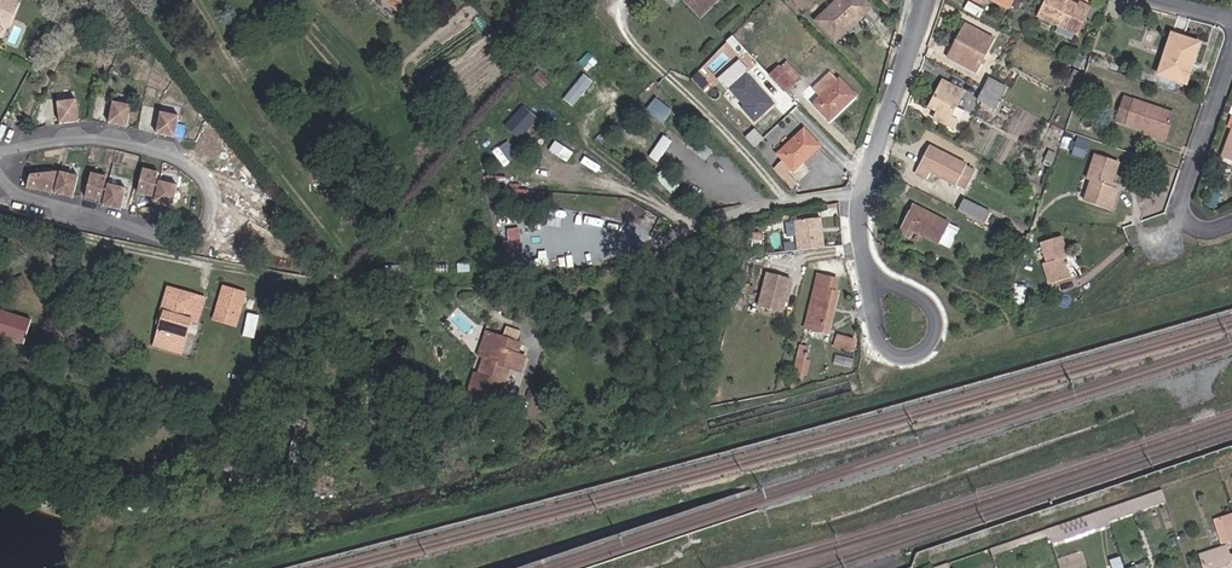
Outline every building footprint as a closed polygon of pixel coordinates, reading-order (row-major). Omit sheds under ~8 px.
[(7,24),(15,5),(2,0),(0,0),(0,21),(7,24)] [(405,17),(421,0),(388,0),(405,17)] [(701,14),(716,0),(687,0),(701,14)] [(805,9),(814,0),(796,0),(805,9)] [(870,7),(864,0),(838,0),(816,20),(835,40),(870,7)] [(1090,6),(1081,1),(1079,5),(1071,1),(1070,2),(1067,0),(1045,0),(1037,15),(1075,35),(1090,6)] [(967,25),(949,58),(976,71),(984,56),(977,53),(986,34),(967,25)] [(1187,83),(1200,43),(1172,34),(1159,74),(1187,83)] [(769,74),(786,91),(795,83),(787,75),(790,72),(782,64),(779,67),(778,66),(769,74)] [(1067,86),(1070,88),(1076,91),(1077,91),(1084,74),(1074,70),(1067,86)] [(564,98),(574,105),(593,79),(583,72),(564,98)] [(770,106),(758,92),(761,90),(746,73),(729,88),(744,105),(742,107),(766,135),(786,117),(774,103),(770,106)] [(1082,86),(1078,99),(1088,102),(1091,90),(1093,90),(1096,79),(1086,76),(1083,87),(1082,86)] [(829,120),(855,94),(839,78),(813,102),(829,120)] [(985,88),(1000,97),(1005,87),(990,78),(985,88)] [(963,92),(943,81),(930,107),(938,111),(935,118),(954,128),(957,122),(950,117),(963,92)] [(994,107),(1000,97),(985,88),(979,99),(994,107)] [(1076,91),(1070,88),(1066,95),(1073,99),(1076,91)] [(1148,128),(1167,134),(1174,113),(1126,97),(1118,120),(1126,123),(1125,124),(1147,131),(1148,128)] [(79,120),(73,99),(55,104),(61,125),(79,120)] [(126,125),(133,104),(114,99),(108,120),(126,125)] [(173,140),(179,119),(161,113),(155,134),(173,140)] [(1165,139),(1167,134),(1148,128),(1147,131),(1146,133),(1165,139)] [(794,170),(820,146),(804,129),(777,153),(783,159),(773,168),(791,188),(797,182),(789,172),(793,169),(794,170)] [(1223,157),(1231,160),(1231,132),(1223,157)] [(660,161),(672,139),(662,134),(651,156),(660,161)] [(337,146),(329,152),(334,159),(342,152),(337,146)] [(965,189),(975,169),(931,146),(917,174),(926,178),(930,171),(965,189)] [(1051,167),(1057,154),(1049,150),(1043,163),(1051,167)] [(1112,186),(1120,162),(1096,155),(1088,179),(1092,180),(1085,202),(1112,210),(1119,188),(1112,186)] [(26,168),(22,180),(47,188),(53,167),(26,168)] [(68,194),(74,173),(56,167),(50,188),(68,194)] [(148,197),(156,173),(140,168),(133,192),(148,197)] [(96,199),(103,175),(88,170),(80,194),(96,199)] [(116,208),(122,189),(122,187),(104,182),(97,203),(116,208)] [(168,208),(174,187),(156,182),(150,203),(168,208)] [(964,199),(958,211),(984,223),(990,211),(964,199)] [(938,243),(949,223),(914,205),(900,232),(910,237),(913,230),(938,243)] [(819,215),(794,218),(797,248),(823,245),(819,215)] [(948,248),(959,228),(949,223),(938,243),(948,248)] [(519,226),(507,227),(510,255),(522,253),(519,226)] [(1069,256),(1063,236),(1042,243),(1048,263),(1044,264),(1051,285),(1071,278),(1065,258),(1069,256)] [(533,256),(534,267),(569,265),(568,253),(533,256)] [(468,273),(468,264),(457,264),(457,273),(468,273)] [(759,305),(783,310),(791,277),(767,271),(759,305)] [(837,282),(817,277),(812,297),(815,297),(809,320),(830,325),(837,295),(834,294),(837,282)] [(244,294),(227,289),(220,311),(237,316),(244,294)] [(201,297),(178,290),(174,302),(174,303),(170,314),(173,314),(169,325),(171,325),(166,339),(186,345),(194,320),(199,322),(204,307),(199,305),(201,297)] [(504,292),(498,310),(506,313),(512,295),(504,292)] [(247,295),(244,294),(237,316),(220,311),(217,321),(237,327),(247,295)] [(333,300),(321,296),(319,301),(332,305),(333,300)] [(815,297),(812,297),(804,328),(807,329),(809,320),(815,297)] [(164,323),(166,324),(170,314),(174,303),(174,302),(171,301),(167,312),(164,323)] [(383,322),(386,311),(377,309),(374,319),(383,322)] [(0,311),(0,336),(30,346),(37,323),(0,311)] [(248,312),(244,334),(255,336),(260,314),(248,312)] [(486,358),(490,360),(498,335),(486,332),(479,356),(486,358)] [(507,366),(511,367),(521,371),(526,357),(518,354),(522,343),(498,335),(490,360),(486,358),(480,376),(476,375),(469,393),(499,403),(510,370),(506,369),(507,366)] [(851,352),(854,342),(838,338),(836,347),(851,352)] [(183,355),(186,345),(166,339),(163,348),(183,355)] [(800,369),(802,362),(805,362),(808,348),(800,346),(791,382),(799,384),(802,371),(800,369)] [(486,428),(490,414),(476,410),(472,423),(486,428)] [(244,476),(248,466),(230,460),(227,471),(244,476)] [(1174,489),(1172,482),(1163,485),(1165,492),(1174,489)] [(1108,522),(1165,503),(1161,491),(1104,510),(1108,522)] [(1052,544),(1109,525),(1108,522),(1104,510),(1047,529),(1049,536),(1052,544)] [(1215,520),(1222,543),(1231,540),(1231,515),(1215,520)] [(1200,556),(1204,567),(1231,567),(1231,555),(1229,556),(1226,547),(1200,556)]
